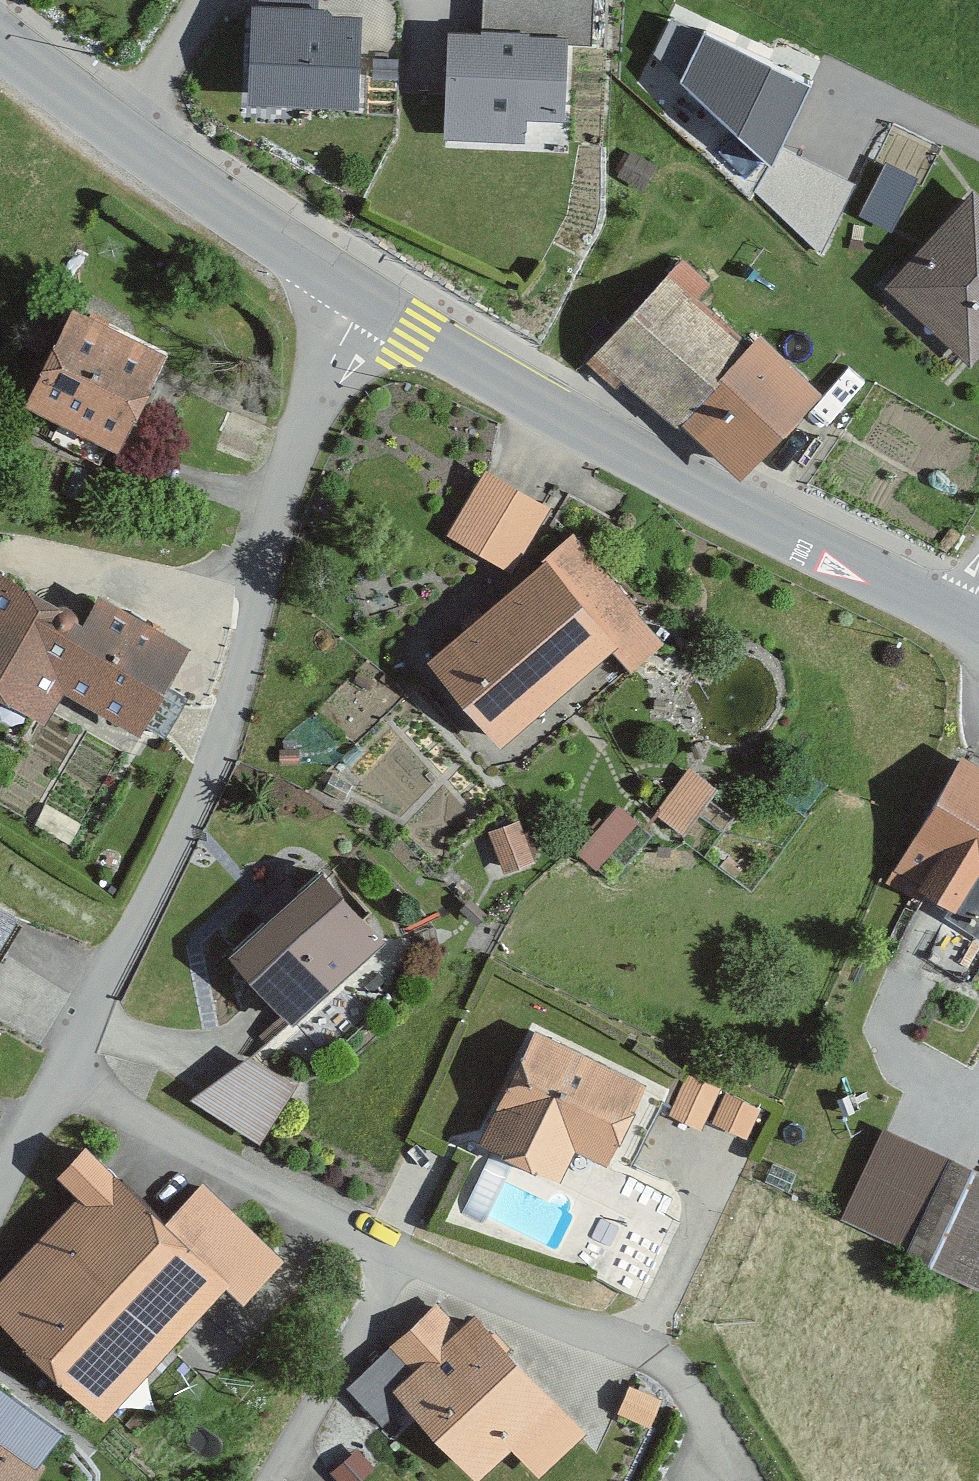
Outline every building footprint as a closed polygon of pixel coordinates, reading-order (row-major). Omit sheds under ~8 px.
[(315,0),(256,0),(256,11),(246,11),(245,109),(353,110),(354,24),(332,24),(315,0)] [(562,42),(443,37),(440,142),(523,145),(524,124),(559,125),(562,42)] [(681,88),(773,178),(813,102),(703,45),(681,88)] [(883,158),(863,207),(893,219),(913,170),(883,158)] [(971,199),(883,295),(968,373),(978,361),(978,207),(971,199)] [(711,297),(678,267),(583,368),(612,395),(620,386),(672,434),(678,428),(739,485),(819,399),(755,338),(741,353),(697,311),(711,297)] [(158,361),(70,316),(21,410),(109,455),(158,361)] [(543,514),(481,474),(440,537),(502,578),(543,514)] [(662,644),(571,539),(425,664),(495,745),(605,652),(625,676),(662,644)] [(0,574),(0,701),(38,724),(57,693),(132,738),(184,653),(94,598),(80,622),(0,574)] [(955,757),(880,890),(918,911),(925,900),(978,930),(978,771),(955,757)] [(713,795),(683,773),(652,816),(682,837),(713,795)] [(529,865),(515,822),(486,831),(499,874),(529,865)] [(377,944),(315,873),(223,954),(285,1025),(377,944)] [(0,912),(0,943),(14,921),(0,912)] [(601,1166),(641,1085),(530,1031),(474,1143),(554,1183),(570,1151),(601,1166)] [(246,1036),(207,1092),(263,1131),(302,1075),(246,1036)] [(697,1130),(716,1088),(686,1074),(667,1116),(697,1130)] [(757,1108),(725,1095),(712,1124),(745,1137),(757,1108)] [(931,1137),(897,1124),(878,1175),(912,1188),(931,1137)] [(75,1198),(0,1278),(0,1331),(98,1422),(223,1288),(243,1307),(282,1265),(199,1188),(164,1225),(82,1149),(54,1179),(75,1198)] [(944,1159),(898,1252),(978,1291),(978,1176),(944,1159)] [(559,1413),(472,1314),(452,1331),(436,1312),(343,1392),(378,1432),(402,1411),(464,1480),(481,1480),(559,1413)] [(656,1402),(629,1392),(619,1418),(646,1428),(656,1402)] [(0,1442),(0,1480),(37,1480),(43,1472),(0,1442)]
